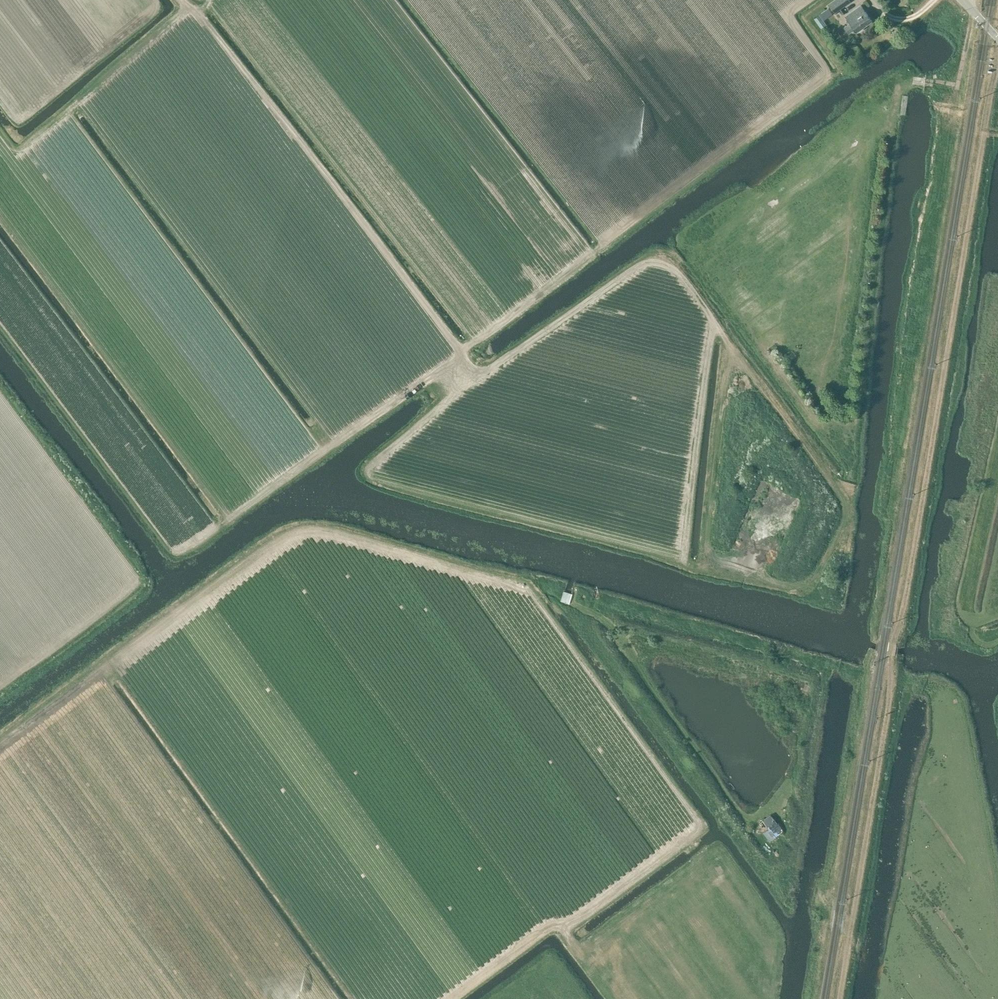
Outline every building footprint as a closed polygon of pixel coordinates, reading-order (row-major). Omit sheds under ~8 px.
[(828,4),(835,13),(851,2),(849,0),(834,0),(828,4)] [(859,30),(859,31),(859,32),(864,29),(863,27),(872,21),(861,5),(846,16),(850,23),(844,27),(848,33),(855,29),(857,32),(859,30)] [(819,15),(814,18),(821,30),(826,27),(819,15)] [(825,16),(822,18),(829,27),(833,25),(825,16)] [(775,836),(783,830),(776,820),(768,825),(775,836)]
